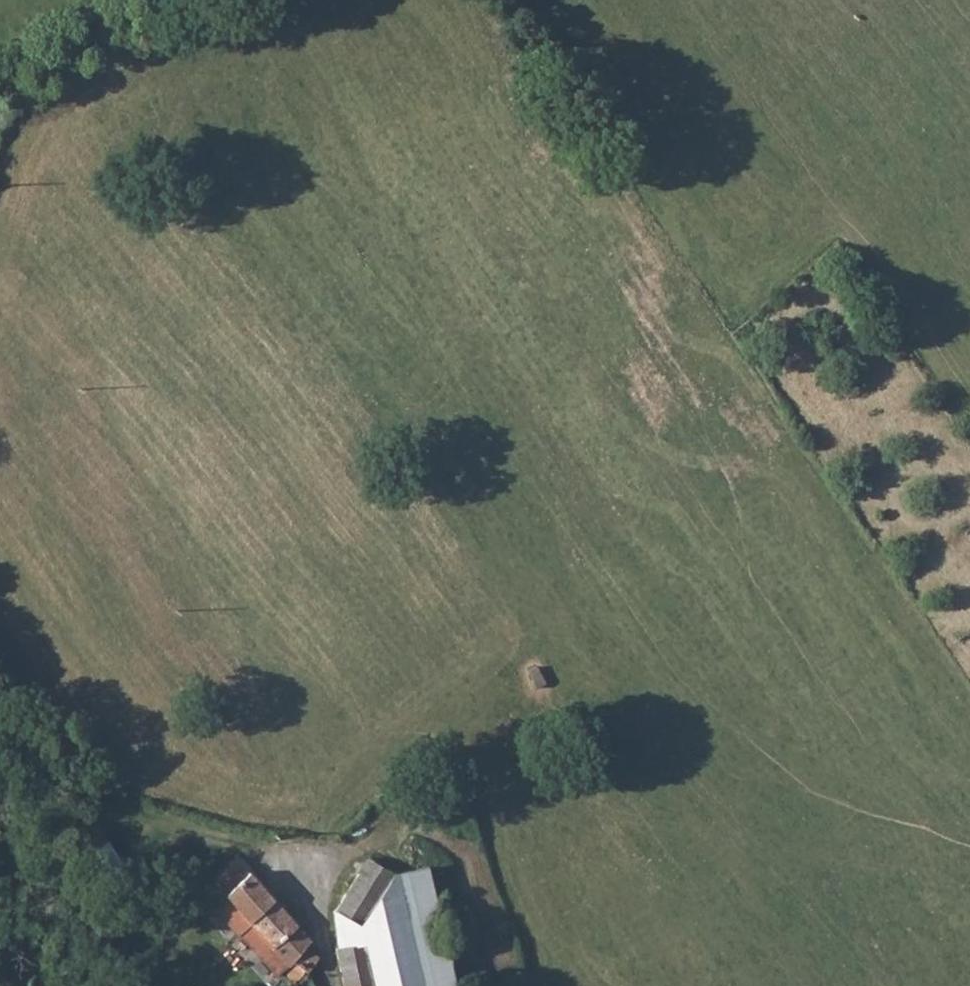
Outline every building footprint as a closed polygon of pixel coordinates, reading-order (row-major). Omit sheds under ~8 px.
[(310,942),(238,859),(213,882),(226,898),(232,904),(219,915),(229,926),(227,927),(235,935),(236,934),(241,930),(260,951),(267,945),(284,964),(280,967),(278,972),(280,975),(282,978),(286,980),(290,979),(298,973),(303,976),(309,967),(317,961),(306,947),(310,942)] [(345,985),(459,985),(429,867),(402,873),(361,870),(332,923),(339,960),(345,985)] [(232,904),(226,898),(212,910),(227,927),(229,926),(219,915),(232,904)] [(241,930),(236,934),(273,977),(278,972),(280,967),(284,964),(267,945),(260,951),(241,930)]
